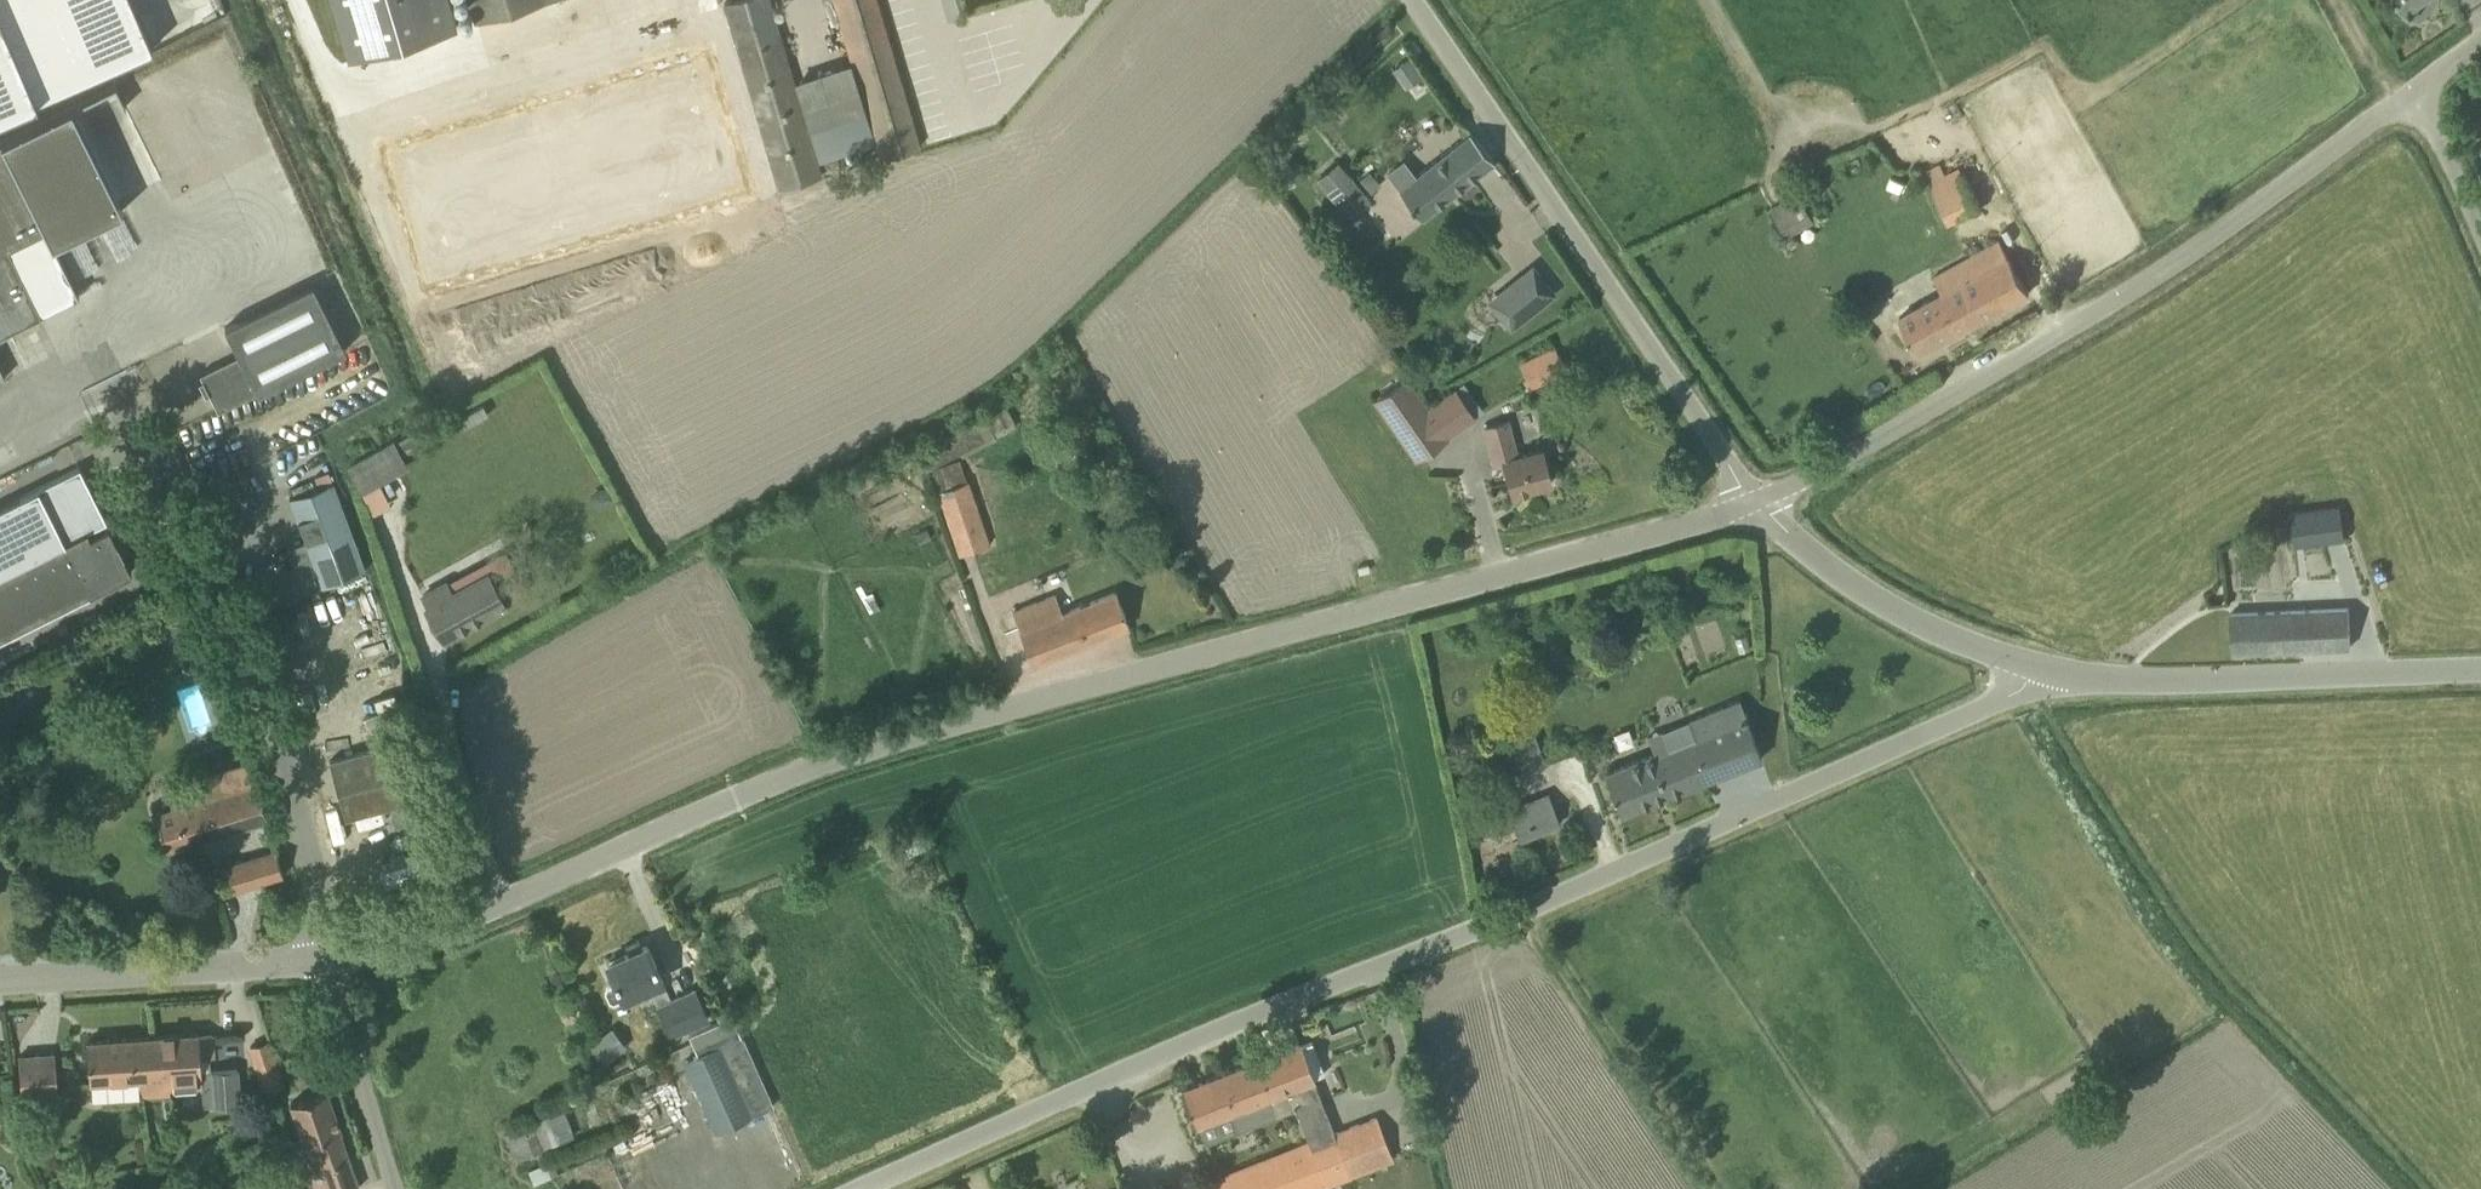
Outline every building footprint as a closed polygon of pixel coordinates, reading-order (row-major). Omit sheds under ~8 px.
[(153,48),(133,0),(0,0),(0,114),(153,48)] [(442,0),(327,0),(345,62),(451,31),(442,0)] [(475,24),(555,0),(468,0),(475,24)] [(822,175),(770,0),(730,0),(725,2),(780,188),(822,175)] [(853,59),(796,78),(810,125),(867,108),(882,158),(919,147),(876,0),(835,0),(853,59)] [(711,44),(386,142),(428,282),(754,184),(711,44)] [(80,293),(54,243),(122,209),(72,106),(0,141),(0,334),(80,293)] [(1495,161),(1471,133),(1399,191),(1423,218),(1495,161)] [(1312,184),(1340,221),(1368,199),(1339,163),(1312,184)] [(1977,209),(1957,167),(1927,181),(1947,223),(1977,209)] [(1371,170),(1359,180),(1368,192),(1380,183),(1371,170)] [(1793,196),(1771,208),(1782,227),(1811,211),(1801,192),(1793,196)] [(251,259),(309,231),(303,219),(246,248),(251,259)] [(1919,353),(2029,292),(2009,256),(2000,241),(1934,277),(1942,293),(1899,317),(1919,353)] [(1484,294),(1505,320),(1548,285),(1527,259),(1484,294)] [(239,355),(237,356),(200,374),(218,411),(255,392),(257,391),(258,394),(346,350),(313,283),(225,327),(239,355)] [(1555,348),(1534,360),(1521,366),(1532,388),(1566,370),(1555,348)] [(1475,416),(1461,397),(1455,388),(1428,406),(1407,376),(1374,400),(1416,459),(1448,437),(1475,416)] [(996,436),(1016,425),(1007,406),(952,434),(963,456),(997,438),(996,436)] [(1551,482),(1542,449),(1519,456),(1508,421),(1486,427),(1496,464),(1505,462),(1512,493),(1551,482)] [(357,482),(403,456),(394,440),(348,466),(357,482)] [(987,546),(965,483),(957,460),(932,469),(962,555),(987,546)] [(79,466),(0,506),(0,574),(88,530),(107,520),(79,466)] [(307,590),(323,584),(365,569),(332,482),(290,497),(305,538),(289,544),(307,590)] [(2291,513),(2295,544),(2344,537),(2340,507),(2291,513)] [(0,574),(0,637),(90,592),(132,572),(124,555),(117,542),(109,526),(90,535),(88,530),(0,574)] [(428,605),(425,606),(443,638),(505,603),(488,571),(452,591),(447,582),(423,596),(428,605)] [(1012,611),(1032,664),(1129,626),(1116,591),(1061,613),(1054,595),(1012,611)] [(2349,608),(2278,611),(2230,613),(2232,652),(2350,647),(2349,608)] [(1605,773),(1619,811),(1620,813),(1762,757),(1740,700),(1652,735),(1658,752),(1605,773)] [(1512,767),(1542,763),(1537,735),(1507,740),(1512,767)] [(400,741),(330,760),(345,817),(416,797),(400,741)] [(268,820),(250,762),(190,781),(197,802),(156,814),(168,851),(268,820)] [(1507,807),(1511,816),(1520,839),(1560,823),(1547,790),(1507,807)] [(328,822),(331,832),(341,868),(351,904),(446,876),(447,876),(444,868),(441,859),(420,796),(416,797),(345,817),(328,822)] [(284,875),(276,850),(218,870),(225,893),(284,875)] [(672,1000),(662,981),(647,945),(607,963),(616,982),(607,986),(606,990),(610,999),(613,1001),(622,997),(623,998),(650,986),(659,1006),(658,1006),(671,1035),(708,1018),(695,990),(672,1000)] [(689,1035),(698,1055),(720,1045),(740,1036),(728,1009),(716,1015),(719,1021),(689,1035)] [(610,1029),(589,1045),(604,1065),(625,1049),(610,1029)] [(168,1076),(168,1088),(212,1085),(214,1105),(240,1103),(238,1069),(202,1072),(201,1056),(214,1055),(213,1035),(199,1036),(199,1033),(161,1036),(163,1076),(168,1076)] [(163,1076),(161,1036),(87,1041),(89,1082),(139,1078),(140,1097),(169,1095),(168,1088),(168,1076),(163,1076)] [(720,1045),(698,1055),(685,1060),(716,1131),(772,1105),(740,1036),(720,1045)] [(270,1038),(260,1041),(248,1045),(262,1089),(284,1082),(270,1038)] [(1300,1043),(1256,1061),(1276,1114),(1296,1106),(1310,1142),(1334,1133),(1300,1043)] [(54,1053),(19,1056),(22,1097),(58,1094),(54,1053)] [(1239,1129),(1276,1114),(1256,1061),(1181,1090),(1195,1126),(1232,1112),(1239,1129)] [(299,1159),(310,1188),(355,1188),(359,1188),(339,1130),(341,1130),(327,1090),(291,1103),(309,1155),(299,1159)] [(563,1110),(510,1132),(506,1133),(516,1158),(573,1135),(563,1110)] [(1376,1118),(1334,1134),(1350,1175),(1392,1159),(1376,1118)] [(1334,1134),(1334,1133),(1310,1142),(1310,1143),(1193,1188),(1315,1188),(1350,1175),(1334,1134)]
